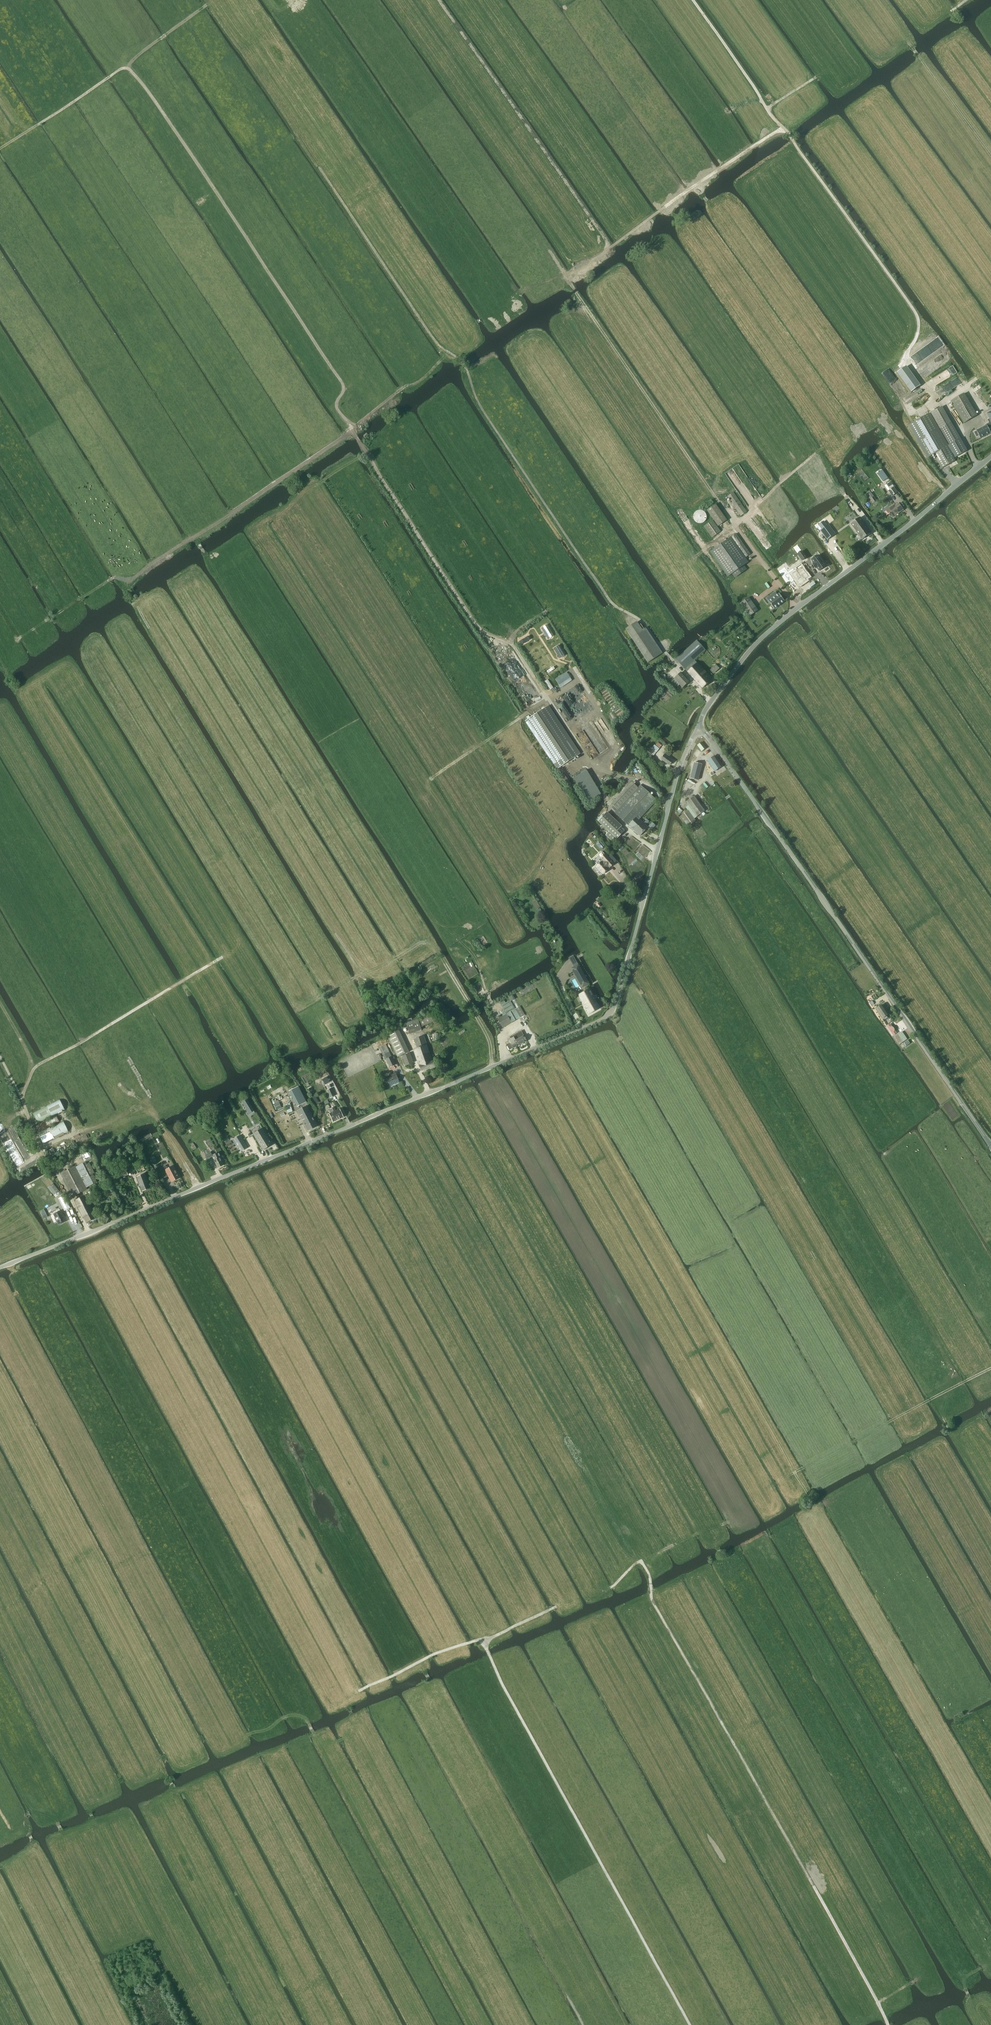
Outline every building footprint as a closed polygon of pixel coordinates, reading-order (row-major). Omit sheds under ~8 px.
[(977,415),(970,403),(957,411),(964,423),(977,415)] [(928,458),(934,454),(942,468),(955,461),(953,458),(955,457),(955,458),(967,451),(942,407),(909,426),(928,458)] [(989,423),(985,425),(986,426),(976,431),(980,439),(990,433),(989,429),(990,428),(990,427),(989,423)] [(881,484),(888,479),(882,470),(875,475),(881,484)] [(885,486),(888,491),(894,487),(890,482),(885,486)] [(888,491),(892,496),(898,492),(894,487),(888,491)] [(740,516),(746,512),(733,493),(727,497),(740,516)] [(873,504),(877,501),(871,493),(867,495),(873,504)] [(718,527),(727,520),(715,504),(706,511),(718,527)] [(893,518),(903,510),(899,504),(895,507),(894,505),(886,511),(889,515),(890,514),(893,518)] [(862,539),(871,533),(860,517),(851,524),(862,539)] [(712,538),(720,532),(713,521),(704,527),(712,538)] [(836,534),(829,524),(827,525),(824,521),(819,525),(822,529),(820,530),(827,540),(836,534)] [(750,568),(746,563),(748,562),(745,558),(750,554),(736,534),(710,552),(728,576),(730,575),(733,579),(750,568)] [(806,558),(802,551),(798,554),(803,560),(806,558)] [(826,566),(821,560),(819,556),(812,561),(815,564),(814,565),(816,568),(817,567),(819,571),(826,566)] [(806,579),(799,571),(793,576),(796,580),(797,578),(801,583),(806,579)] [(769,602),(774,609),(785,601),(782,597),(783,597),(780,594),(779,594),(777,595),(775,592),(769,597),(771,600),(769,602)] [(752,607),(756,604),(748,593),(744,596),(752,607)] [(546,625),(542,629),(548,639),(553,636),(546,625)] [(528,637),(521,642),(523,645),(530,639),(528,637)] [(696,640),(676,659),(685,669),(694,661),(705,650),(696,640)] [(559,645),(553,648),(560,659),(565,655),(559,645)] [(532,660),(539,672),(543,670),(535,658),(532,660)] [(685,669),(684,669),(696,682),(706,673),(694,661),(685,669)] [(558,668),(556,665),(548,670),(550,673),(558,668)] [(681,672),(674,679),(677,682),(675,684),(677,687),(680,685),(683,688),(689,681),(681,672)] [(706,673),(696,682),(702,689),(712,680),(706,673)] [(548,706),(526,721),(557,769),(579,754),(548,706)] [(702,752),(706,748),(702,742),(697,745),(702,752)] [(661,746),(658,743),(655,746),(654,745),(652,748),(651,747),(649,749),(648,751),(650,754),(653,757),(661,746)] [(669,766),(673,761),(668,758),(670,755),(665,751),(662,755),(663,756),(661,760),(669,766)] [(714,772),(721,767),(714,756),(707,761),(714,772)] [(698,780),(702,764),(694,762),(690,777),(698,780)] [(588,802),(601,794),(586,771),(573,778),(588,802)] [(634,783),(613,805),(614,806),(612,808),(616,811),(615,813),(630,827),(639,818),(640,818),(657,801),(640,785),(638,788),(634,783)] [(696,817),(704,811),(694,796),(686,802),(696,817)] [(687,827),(696,821),(688,811),(680,816),(687,827)] [(617,839),(624,831),(605,814),(604,812),(601,815),(603,816),(598,821),(609,832),(606,835),(613,842),(616,838),(617,839)] [(635,832),(643,823),(641,820),(640,818),(639,818),(630,827),(635,832)] [(643,823),(635,832),(639,836),(648,827),(643,823)] [(610,868),(614,864),(605,854),(601,858),(604,861),(602,863),(601,862),(595,867),(598,870),(599,869),(603,874),(609,869),(608,868),(609,867),(610,868)] [(578,964),(574,966),(582,982),(587,979),(578,964)] [(589,989),(578,995),(589,1014),(600,1009),(589,989)] [(511,996),(508,997),(510,1000),(515,1009),(518,1008),(511,996)] [(502,1028),(520,1018),(515,1009),(510,1000),(506,1003),(503,999),(499,1002),(503,1009),(498,1012),(500,1016),(497,1018),(502,1028)] [(883,1018),(889,1014),(882,1005),(876,1009),(883,1018)] [(518,1008),(515,1009),(520,1018),(523,1016),(518,1007),(518,1008)] [(410,1034),(421,1030),(418,1019),(406,1023),(410,1034)] [(890,1023),(886,1026),(893,1036),(896,1034),(897,1033),(892,1025),(890,1023)] [(398,1057),(409,1052),(398,1030),(387,1035),(398,1057)] [(514,1041),(517,1046),(527,1041),(522,1032),(519,1033),(518,1032),(512,1036),(515,1041),(514,1041)] [(897,1035),(894,1037),(899,1044),(907,1039),(902,1032),(897,1035)] [(421,1071),(434,1066),(424,1036),(413,1039),(417,1048),(414,1049),(421,1071)] [(512,1036),(510,1037),(511,1039),(508,1040),(510,1045),(507,1046),(510,1050),(512,1048),(513,1049),(517,1046),(514,1041),(515,1041),(512,1036)] [(386,1044),(380,1047),(386,1059),(392,1056),(389,1052),(386,1044)] [(406,1066),(413,1063),(410,1053),(402,1056),(406,1066)] [(390,1068),(396,1065),(392,1056),(386,1059),(390,1068)] [(395,1073),(392,1075),(384,1078),(386,1083),(388,1082),(390,1086),(399,1082),(395,1073)] [(306,1101),(299,1086),(290,1090),(298,1106),(306,1101)] [(60,1099),(33,1113),(38,1124),(65,1110),(60,1099)] [(245,1099),(242,1101),(249,1113),(254,1111),(246,1099),(245,1099)] [(289,1103),(283,1105),(284,1108),(286,1108),(288,1113),(292,1112),(289,1103)] [(317,1126),(307,1106),(297,1111),(308,1131),(317,1126)] [(333,1122),(343,1117),(340,1109),(335,1111),(334,1108),(331,1109),(332,1112),(329,1114),(333,1122)] [(40,1132),(60,1122),(56,1115),(36,1126),(40,1132)] [(40,1137),(43,1144),(54,1138),(51,1132),(52,1131),(50,1128),(38,1134),(40,1137)] [(263,1150),(272,1145),(272,1144),(270,1142),(262,1128),(253,1133),(263,1150)] [(236,1146),(237,1145),(241,1151),(247,1148),(240,1135),(234,1139),(235,1142),(234,1143),(236,1146)] [(213,1156),(211,1152),(205,1155),(204,1152),(201,1154),(204,1160),(207,1158),(207,1159),(213,1156)] [(213,1157),(216,1164),(217,1168),(223,1165),(219,1157),(221,1156),(219,1152),(213,1154),(214,1156),(213,1157)] [(83,1163),(81,1164),(76,1167),(75,1166),(61,1173),(73,1197),(87,1189),(86,1188),(90,1186),(97,1182),(93,1174),(87,1177),(86,1175),(88,1174),(86,1170),(84,1170),(83,1169),(86,1168),(83,1163)] [(160,1169),(164,1177),(168,1175),(171,1180),(173,1180),(173,1181),(179,1178),(173,1168),(170,1169),(169,1168),(166,1170),(164,1167),(160,1169)] [(120,1179),(128,1175),(126,1171),(118,1174),(120,1179)] [(142,1191),(150,1188),(145,1174),(137,1177),(142,1191)] [(53,1184),(50,1186),(56,1193),(59,1191),(53,1184)] [(84,1217),(93,1212),(94,1212),(85,1195),(75,1200),(83,1217),(84,1217)] [(59,1199),(65,1210),(70,1208),(67,1202),(67,1203),(63,1196),(59,1199)] [(56,1220),(57,1221),(59,1224),(66,1221),(60,1211),(54,1214),(56,1217),(55,1219),(56,1220)] [(96,1218),(93,1212),(84,1217),(87,1223),(96,1218)]
